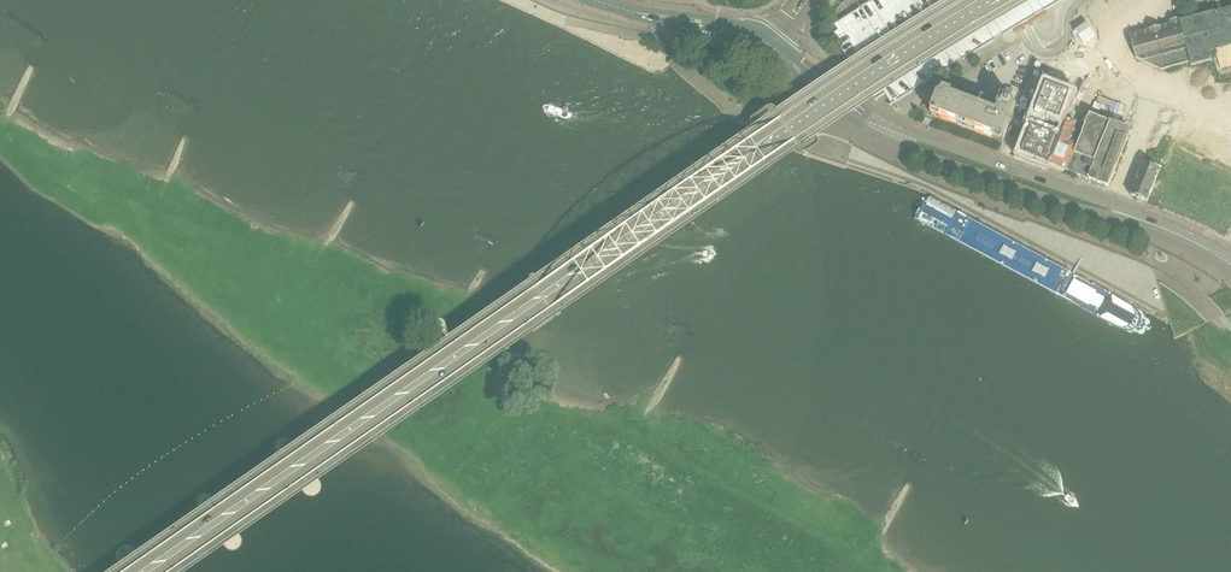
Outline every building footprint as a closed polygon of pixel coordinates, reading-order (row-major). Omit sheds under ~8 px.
[(1193,18),(1198,36),(1206,34),(1210,53),(1230,47),(1230,8),(1194,18),(1193,18)] [(1130,34),(1129,35),(1134,52),(1152,62),(1186,53),(1189,60),(1211,54),(1210,53),(1206,34),(1198,36),(1193,18),(1188,19),(1180,21),(1179,19),(1170,21),(1170,24),(1164,26),(1130,34)] [(1046,86),(1021,153),(1024,154),(1045,162),(1060,123),(1062,117),(1070,95),(1051,88),(1046,86)] [(938,95),(931,113),(1003,140),(1010,122),(1004,119),(1005,116),(1003,115),(1004,112),(1010,114),(1014,102),(1011,101),(1014,90),(1010,89),(1007,89),(1005,89),(1002,91),(997,95),(994,104),(999,106),(998,109),(999,110),(996,117),(951,100),(953,95),(953,94),(944,90),(943,91),(940,95),(938,95)] [(1120,156),(1130,130),(1105,120),(1090,115),(1082,133),(1068,171),(1103,185),(1108,186),(1120,156)] [(1068,171),(1082,133),(1075,130),(1077,124),(1063,118),(1061,123),(1049,154),(1048,155),(1046,162),(1068,171)] [(1182,202),(1214,216),(1222,212),(1226,203),(1196,190),(1199,183),(1206,180),(1198,177),(1210,172),(1223,177),(1228,176),(1230,168),(1230,166),(1213,158),(1208,160),(1201,157),(1185,164),(1188,169),(1184,178),(1177,175),(1173,176),(1179,190),(1186,192),(1182,202)] [(1131,196),(1147,202),(1161,170),(1144,163),(1143,163),(1131,196)] [(473,367),(451,335),(450,334),(449,334),(447,334),(446,334),(445,335),(445,336),(445,338),(445,339),(467,371),(468,371),(469,372),(471,371),(472,371),(472,370),(473,369),(473,368),(473,367)] [(394,421),(372,389),(371,388),(370,388),(369,388),(367,389),(366,391),(366,392),(366,393),(388,425),(389,425),(391,426),(392,426),(393,425),(394,424),(394,423),(394,422),(394,421)] [(314,476),(292,444),(291,444),(290,443),(289,443),(287,444),(287,445),(286,446),(286,447),(286,448),(308,480),(309,481),(311,481),(312,481),(313,481),(314,480),(314,479),(314,477),(314,476)] [(235,531),(213,500),(212,499),(211,498),(210,499),(209,499),(208,500),(207,501),(207,502),(207,503),(229,535),(230,536),(232,536),(233,536),(234,536),(235,535),(235,534),(235,533),(235,531)] [(134,554),(133,554),(132,553),(130,553),(129,554),(128,555),(128,556),(128,557),(128,558),(138,571),(146,571),(134,554)]
